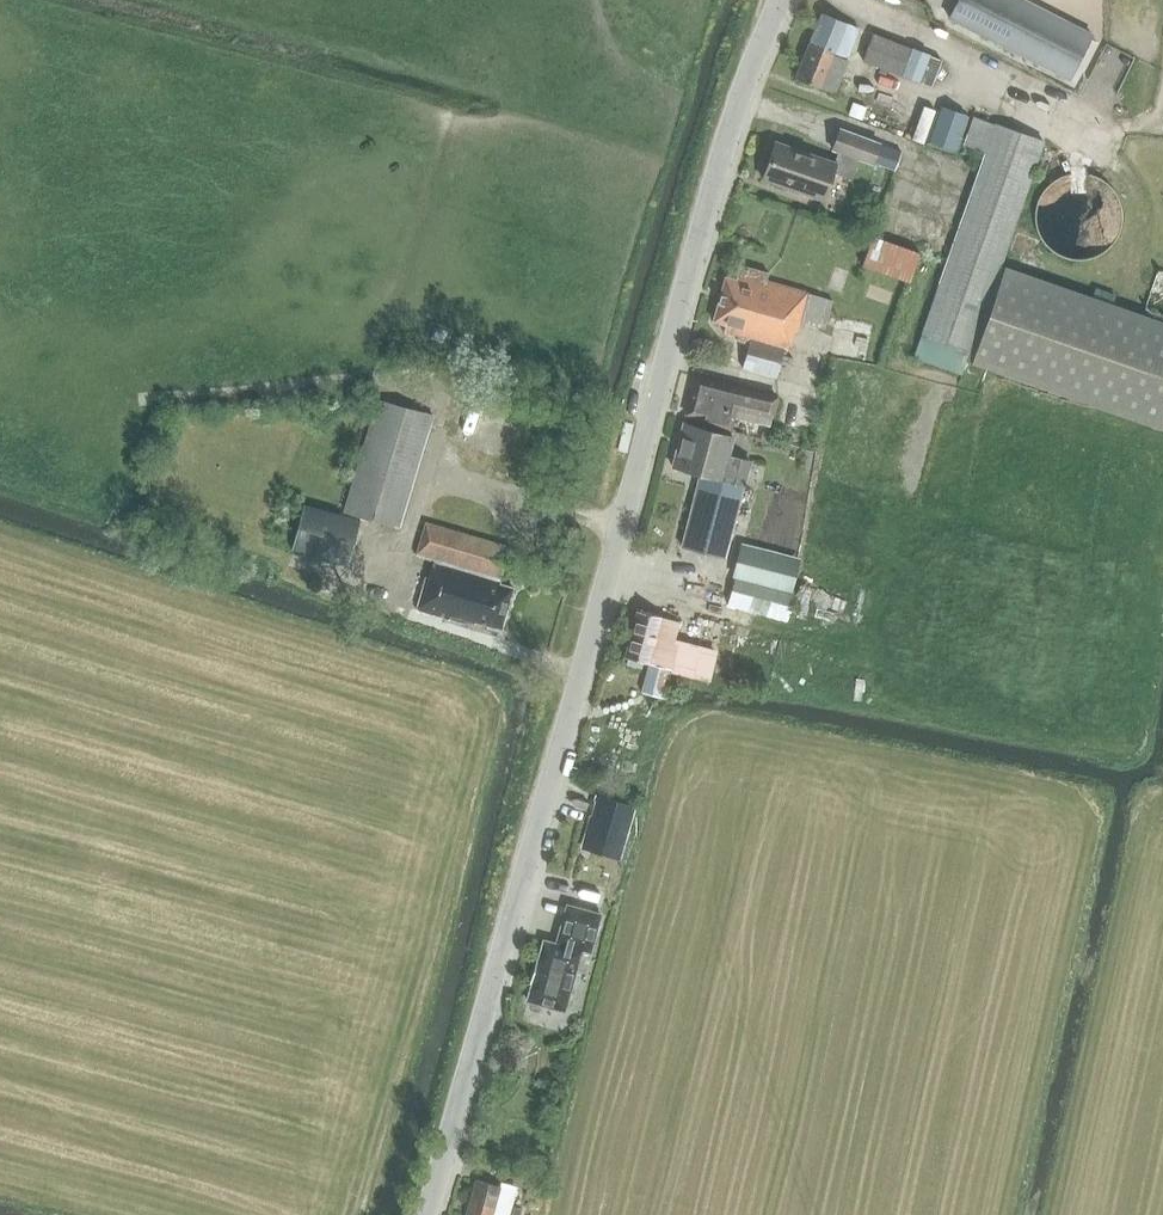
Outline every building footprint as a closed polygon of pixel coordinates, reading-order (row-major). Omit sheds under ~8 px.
[(1026,0),(956,0),(947,17),(1069,80),(1093,34),(1026,0)] [(833,92),(858,29),(820,13),(795,78),(821,88),(833,92)] [(911,48),(873,33),(862,60),(931,86),(941,59),(930,55),(930,54),(912,47),(911,48)] [(1111,50),(1101,47),(1094,68),(1103,72),(1111,50)] [(941,106),(929,141),(954,150),(966,114),(941,106)] [(970,351),(985,308),(1044,141),(973,116),(963,144),(985,152),(921,334),(922,334),(913,358),(961,375),(969,351),(970,351)] [(901,151),(879,143),(840,130),(833,150),(838,152),(834,163),(775,142),(762,179),(822,200),(832,173),(851,180),(858,159),(871,164),(872,162),(894,170),(901,151)] [(1073,172),(1068,173),(1063,174),(1059,176),(1054,179),(1051,180),(1049,182),(1047,184),(1044,187),(1040,192),(1039,194),(1038,197),(1036,201),(1035,205),(1034,209),(1034,212),(1033,217),(1034,221),(1034,224),(1035,227),(1035,230),(1038,235),(1039,237),(1040,240),(1043,243),(1045,246),(1047,248),(1049,250),(1051,252),(1055,254),(1060,257),(1065,259),(1070,260),(1072,260),(1075,260),(1078,260),(1084,260),(1090,259),(1092,258),(1095,257),(1100,254),(1104,252),(1108,248),(1112,244),(1114,241),(1115,239),(1117,236),(1118,234),(1119,231),(1120,228),(1121,225),(1121,223),(1122,220),(1122,217),(1122,214),(1121,210),(1121,207),(1120,204),(1119,200),(1118,197),(1116,195),(1115,192),(1113,190),(1111,187),(1107,183),(1103,180),(1098,177),(1094,175),(1091,174),(1085,172),(1080,172),(1077,172),(1073,172)] [(909,282),(919,253),(872,236),(862,265),(909,282)] [(832,301),(765,282),(768,273),(739,265),(735,280),(725,277),(713,321),(724,324),(722,331),(750,339),(742,368),(776,377),(784,349),(788,350),(793,332),(796,333),(799,322),(824,329),(832,301)] [(1005,265),(971,362),(1162,430),(1162,321),(1005,265)] [(776,397),(697,378),(697,377),(696,377),(686,414),(699,417),(697,423),(730,431),(733,417),(769,425),(776,397)] [(399,526),(432,415),(376,400),(343,510),(399,526)] [(724,558),(743,484),(732,481),(736,465),(716,460),(723,435),(684,425),(673,466),(700,473),(682,546),(724,558)] [(347,564),(360,520),(303,504),(291,548),(347,564)] [(501,629),(512,589),(498,585),(509,547),(425,522),(415,556),(433,561),(428,578),(426,577),(416,610),(473,626),(474,621),(501,629)] [(798,557),(739,542),(731,576),(734,577),(726,606),(786,622),(789,610),(788,609),(793,590),(791,589),(798,557)] [(663,698),(669,672),(697,680),(699,674),(711,678),(718,654),(673,642),(678,622),(636,611),(624,658),(628,659),(626,665),(640,668),(642,662),(649,664),(641,692),(663,698)] [(632,805),(597,795),(595,800),(597,801),(593,816),(591,816),(582,848),(617,858),(632,805)] [(589,955),(600,914),(566,905),(559,933),(569,936),(566,947),(543,941),(538,959),(537,959),(530,982),(532,983),(527,1001),(564,1011),(580,952),(589,955)] [(534,1198),(538,1181),(529,1179),(524,1196),(534,1198)] [(513,1191),(476,1181),(467,1214),(506,1214),(513,1191)]
